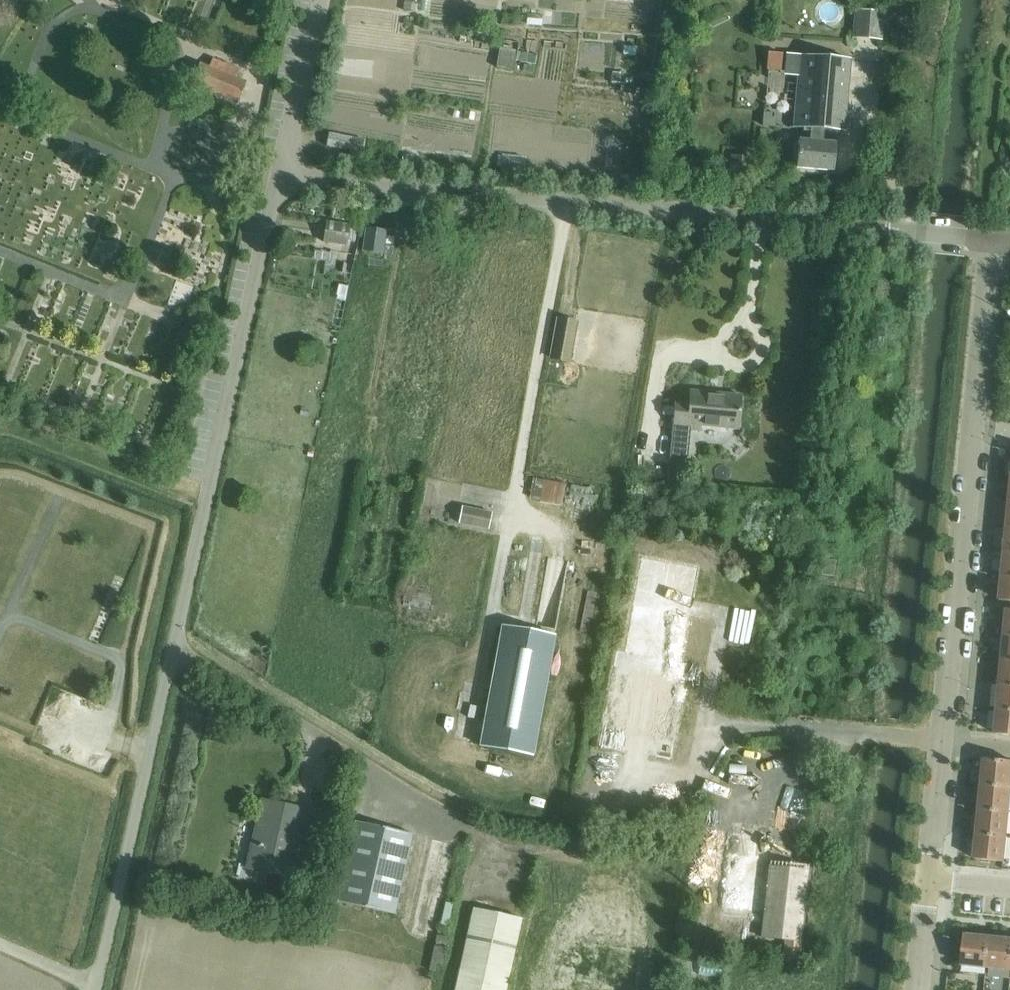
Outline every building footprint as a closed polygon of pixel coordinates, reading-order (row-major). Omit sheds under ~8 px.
[(404,0),(403,9),(414,11),(415,2),(404,0)] [(859,12),(856,37),(880,39),(883,14),(859,12)] [(499,47),(496,66),(514,69),(515,60),(516,51),(517,50),(499,47)] [(516,51),(515,60),(525,62),(526,53),(516,51)] [(770,51),(769,68),(782,69),(783,53),(770,51)] [(850,59),(802,54),(795,126),(812,128),(811,141),(800,140),(798,167),(834,170),(837,144),(824,142),(825,129),(843,131),(850,59)] [(237,103),(246,82),(236,78),(240,69),(213,58),(209,67),(200,63),(192,84),(237,103)] [(613,72),(612,82),(625,83),(625,73),(613,72)] [(764,111),(763,125),(774,126),(774,118),(771,117),(772,112),(764,111)] [(365,140),(328,133),(326,146),(363,153),(365,140)] [(749,180),(751,156),(731,154),(729,178),(749,180)] [(616,174),(616,183),(628,184),(629,175),(616,174)] [(335,205),(334,206),(333,219),(363,223),(365,209),(335,205)] [(325,222),(322,242),(346,246),(349,225),(325,222)] [(382,255),(385,231),(365,228),(362,252),(382,255)] [(557,319),(550,358),(570,361),(577,323),(557,319)] [(739,430),(742,396),(689,392),(688,404),(674,403),(669,460),(688,461),(690,431),(702,432),(702,427),(739,430)] [(669,465),(668,482),(678,483),(679,466),(669,465)] [(562,505),(566,484),(544,480),(540,501),(562,505)] [(459,523),(489,529),(492,513),(462,507),(459,523)] [(557,528),(546,601),(579,606),(571,659),(592,662),(608,557),(590,554),(593,534),(557,528)] [(1009,576),(1009,552),(1004,551),(1002,576),(1009,576)] [(615,651),(598,747),(671,760),(688,663),(682,662),(698,568),(641,558),(625,652),(615,651)] [(1002,576),(999,601),(1009,602),(1009,576),(1002,576)] [(412,597),(410,606),(430,610),(432,601),(412,597)] [(502,624),(479,744),(533,754),(555,634),(502,624)] [(1003,658),(1000,683),(1009,684),(1009,659),(1003,658)] [(1000,683),(998,708),(1009,709),(1009,684),(1000,683)] [(998,708),(995,733),(1009,735),(1009,709),(998,708)] [(1009,786),(1009,760),(985,758),(982,783),(1009,786)] [(1009,811),(1009,786),(982,783),(979,808),(1009,811)] [(304,839),(310,811),(284,805),(283,810),(276,808),(277,804),(262,800),(256,827),(260,828),(256,843),(253,842),(248,863),(270,868),(269,872),(290,877),(299,838),(304,839)] [(977,833),(1007,836),(1009,811),(979,808),(977,833)] [(395,913),(413,834),(355,821),(337,901),(395,913)] [(439,828),(419,920),(440,925),(460,832),(439,828)] [(765,914),(763,937),(784,939),(781,962),(798,964),(800,941),(809,865),(768,861),(771,837),(732,833),(724,909),(765,914)] [(1007,836),(977,833),(974,858),(1005,861),(1007,836)] [(456,989),(506,989),(522,919),(474,909),(456,989)] [(447,938),(436,935),(429,970),(435,971),(437,964),(442,965),(447,938)] [(988,968),(991,937),(965,935),(962,965),(988,968)] [(991,937),(988,968),(1009,970),(1009,939),(991,937)]
